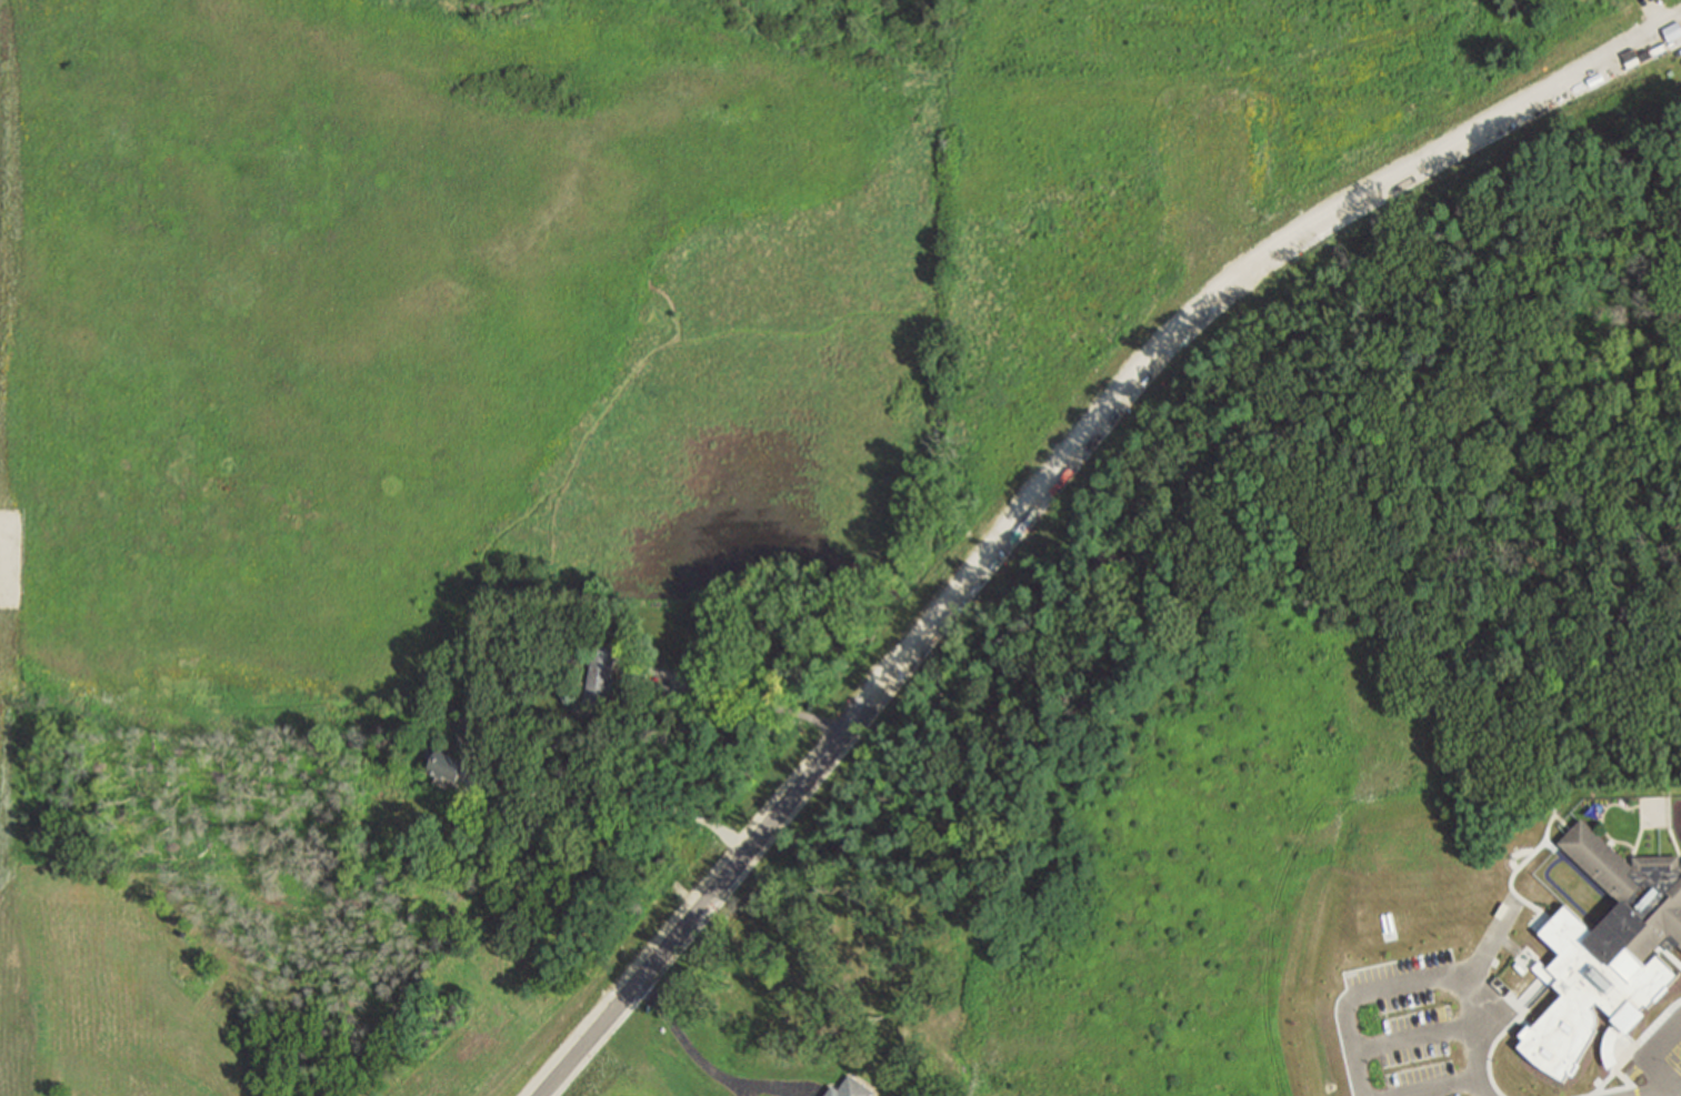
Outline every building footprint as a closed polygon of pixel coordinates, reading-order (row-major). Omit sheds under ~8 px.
[(616,677),(610,706),(586,702),(597,644),(618,648),(612,677),(616,677)] [(656,681),(678,688),(673,705),(650,698),(656,681)] [(486,771),(477,785),(468,780),(460,783),(431,765),(433,761),(424,755),(431,743),(439,748),(441,744),(486,771)] [(1662,859),(1680,859),(1680,946),(1674,954),(1662,943),(1659,945),(1643,963),(1648,967),(1659,956),(1679,976),(1643,1014),(1647,1017),(1629,1035),(1620,1026),(1598,1003),(1593,1008),(1598,1019),(1597,1030),(1562,1080),(1538,1066),(1518,1045),(1533,1029),(1564,996),(1545,979),(1534,969),(1541,963),(1550,971),(1564,955),(1541,933),(1551,922),(1567,906),(1595,933),(1622,904),(1562,846),(1561,845),(1569,837),(1573,833),(1584,821),(1635,869),(1635,859),(1662,859)] [(875,1092),(873,1095),(824,1095),(832,1084),(839,1088),(849,1074),(875,1092)]
